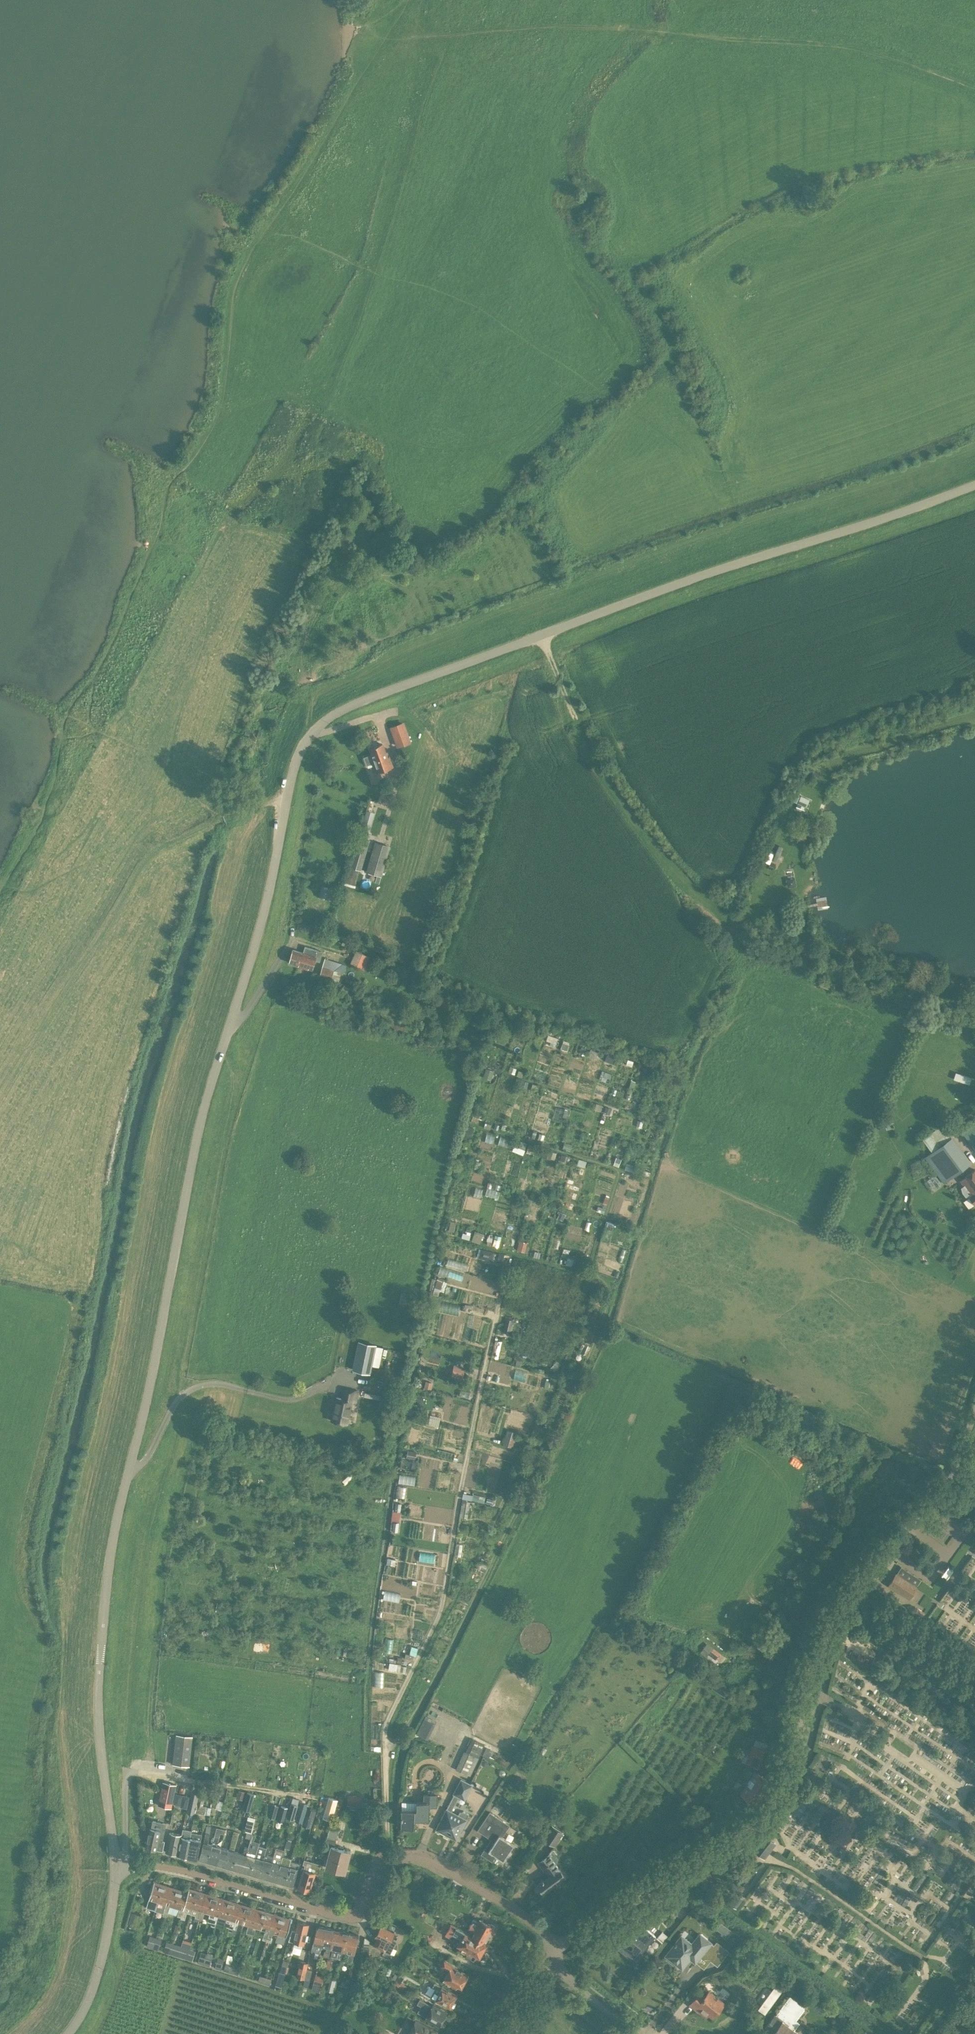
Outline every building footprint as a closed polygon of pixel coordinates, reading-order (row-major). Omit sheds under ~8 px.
[(398,746),(412,741),(405,720),(390,726),(398,746)] [(372,754),(365,757),(367,764),(372,762),(376,773),(392,767),(387,752),(385,752),(382,743),(370,747),(372,754)] [(796,808),(804,811),(810,798),(801,795),(796,808)] [(359,835),(365,836),(368,837),(370,831),(375,812),(366,809),(359,835)] [(366,852),(369,840),(358,837),(355,849),(366,852)] [(375,841),(366,871),(370,872),(369,877),(379,880),(379,881),(381,882),(383,876),(381,876),(390,846),(375,841)] [(777,860),(783,846),(779,845),(773,859),(777,860)] [(796,877),(788,878),(788,886),(796,885),(796,877)] [(322,885),(320,897),(332,898),(334,886),(322,885)] [(798,902),(783,906),(786,918),(801,914),(798,902)] [(293,949),(289,961),(312,968),(316,957),(315,956),(318,950),(305,946),(303,953),(293,949)] [(356,950),(350,963),(366,970),(372,957),(356,950)] [(325,958),(319,976),(338,982),(341,971),(340,971),(342,963),(325,958)] [(546,1043),(556,1046),(559,1036),(548,1033),(546,1043)] [(606,1059),(613,1062),(616,1055),(608,1052),(606,1059)] [(487,1067),(484,1076),(492,1078),(495,1070),(487,1067)] [(600,1079),(610,1082),(612,1072),(602,1070),(600,1079)] [(563,1115),(567,1116),(570,1109),(557,1106),(554,1117),(562,1119),(563,1115)] [(890,1111),(876,1115),(879,1126),(891,1123),(894,1122),(890,1111)] [(961,1131),(974,1150),(974,1120),(961,1131)] [(941,1125),(922,1139),(932,1152),(924,1157),(943,1183),(971,1162),(952,1136),(951,1137),(941,1125)] [(487,1133),(486,1140),(494,1141),(495,1134),(487,1133)] [(501,1136),(499,1144),(510,1147),(513,1139),(501,1136)] [(521,1140),(519,1145),(514,1144),(513,1150),(525,1153),(527,1141),(521,1140)] [(554,1157),(553,1149),(545,1149),(546,1157),(554,1157)] [(570,1176),(578,1178),(581,1167),(574,1165),(570,1176)] [(960,1180),(971,1194),(968,1196),(974,1205),(974,1170),(974,1169),(960,1180)] [(932,1190),(941,1183),(935,1174),(925,1181),(932,1190)] [(488,1187),(486,1193),(498,1197),(500,1191),(488,1187)] [(607,1219),(602,1238),(611,1240),(615,1221),(607,1219)] [(472,1239),(481,1242),(484,1232),(476,1229),(472,1239)] [(526,1251),(528,1241),(520,1239),(517,1249),(526,1251)] [(599,1263),(600,1263),(601,1253),(609,1253),(610,1241),(600,1240),(599,1263)] [(479,1256),(493,1260),(496,1252),(482,1247),(479,1256)] [(449,1257),(447,1264),(467,1270),(469,1263),(449,1257)] [(463,1280),(465,1271),(440,1266),(439,1274),(463,1280)] [(439,1293),(440,1289),(445,1290),(447,1278),(437,1277),(434,1292),(439,1293)] [(439,1302),(438,1311),(459,1313),(459,1303),(439,1302)] [(504,1331),(512,1332),(514,1318),(505,1317),(504,1331)] [(358,1342),(353,1369),(370,1373),(376,1345),(358,1342)] [(453,1364),(454,1376),(465,1376),(465,1364),(453,1364)] [(427,1379),(425,1386),(431,1388),(434,1381),(427,1379)] [(336,1397),(331,1419),(347,1423),(352,1400),(356,1401),(358,1391),(355,1390),(344,1388),(342,1397),(336,1397)] [(431,1414),(429,1423),(440,1425),(441,1415),(431,1414)] [(507,1429),(502,1444),(512,1447),(516,1432),(507,1429)] [(415,1458),(402,1457),(402,1467),(414,1467),(415,1458)] [(530,1460),(525,1471),(532,1474),(537,1463),(530,1460)] [(399,1482),(416,1484),(417,1475),(400,1473),(399,1482)] [(463,1499),(461,1515),(468,1517),(471,1500),(463,1499)] [(392,1510),(390,1529),(398,1530),(400,1511),(392,1510)] [(938,1537),(947,1540),(949,1533),(941,1530),(938,1537)] [(475,1567),(469,1580),(478,1584),(487,1564),(479,1560),(476,1567),(475,1567)] [(949,1566),(947,1565),(941,1575),(942,1576),(944,1575),(946,1577),(946,1578),(947,1579),(954,1569),(953,1569),(951,1569),(949,1568),(949,1566)] [(897,1574),(896,1573),(888,1585),(909,1598),(916,1586),(897,1574)] [(385,1590),(384,1599),(400,1600),(401,1592),(385,1590)] [(924,1612),(915,1606),(912,1612),(920,1618),(923,1614),(924,1612)] [(706,1642),(701,1652),(717,1661),(722,1651),(706,1642)] [(389,1668),(400,1671),(402,1663),(391,1661),(389,1668)] [(376,1670),(375,1685),(384,1685),(384,1671),(376,1670)] [(425,1715),(416,1734),(427,1739),(436,1721),(425,1715)] [(176,1734),(173,1763),(189,1765),(193,1736),(176,1734)] [(464,1750),(456,1768),(470,1775),(479,1757),(478,1757),(485,1744),(472,1738),(465,1751),(464,1750)] [(486,1747),(482,1755),(489,1758),(491,1753),(489,1752),(490,1749),(486,1747)] [(748,1762),(758,1766),(764,1751),(754,1747),(748,1762)] [(755,1771),(741,1794),(754,1804),(770,1781),(755,1771)] [(518,1777),(507,1795),(512,1799),(524,1781),(518,1777)] [(446,1810),(438,1826),(439,1830),(456,1838),(466,1819),(469,1814),(464,1811),(460,1812),(458,1815),(451,1812),(459,1796),(464,1799),(472,1785),(461,1780),(454,1794),(446,1810)] [(163,1781),(158,1805),(172,1808),(177,1784),(163,1781)] [(217,1791),(215,1801),(217,1801),(215,1809),(222,1810),(224,1801),(218,1800),(220,1792),(217,1791)] [(177,1792),(174,1803),(188,1806),(190,1795),(177,1792)] [(199,1806),(202,1794),(199,1794),(196,1804),(192,1802),(189,1813),(195,1814),(195,1812),(196,1812),(197,1805),(199,1806)] [(197,1805),(196,1812),(205,1814),(207,1805),(203,1805),(205,1795),(202,1794),(199,1806),(197,1805)] [(253,1795),(247,1794),(243,1810),(249,1811),(253,1795)] [(402,1801),(401,1826),(414,1827),(414,1819),(429,1819),(429,1807),(437,1807),(438,1794),(423,1794),(423,1801),(417,1801),(402,1801)] [(336,1805),(338,1799),(335,1798),(328,1796),(326,1803),(329,1804),(336,1805)] [(360,1809),(361,1801),(347,1799),(346,1807),(360,1809)] [(368,1802),(361,1801),(360,1809),(367,1810),(368,1802)] [(272,1803),(269,1816),(275,1818),(278,1805),(272,1803)] [(298,1805),(291,1803),(286,1818),(294,1820),(298,1805)] [(336,1805),(329,1804),(326,1816),(333,1817),(336,1805)] [(340,1807),(336,1805),(333,1817),(338,1819),(341,1807),(340,1807)] [(287,1808),(281,1806),(277,1817),(284,1819),(287,1808)] [(299,1807),(296,1817),(303,1819),(306,1809),(299,1807)] [(302,1825),(311,1828),(316,1810),(307,1807),(302,1825)] [(489,1811),(478,1830),(491,1839),(481,1854),(492,1861),(496,1855),(503,1859),(513,1844),(502,1836),(510,1825),(489,1811)] [(247,1831),(251,1832),(255,1817),(248,1815),(244,1830),(247,1831)] [(150,1828),(146,1847),(156,1849),(163,1850),(164,1840),(163,1840),(166,1822),(153,1819),(151,1828),(150,1828)] [(181,1836),(177,1853),(186,1855),(191,1832),(193,1822),(189,1821),(186,1836),(181,1836)] [(552,1825),(543,1839),(555,1846),(563,1832),(552,1825)] [(207,1861),(212,1844),(208,1842),(211,1827),(207,1826),(203,1841),(198,1858),(207,1861)] [(212,1844),(207,1861),(216,1863),(220,1846),(217,1845),(219,1836),(220,1836),(222,1828),(216,1827),(212,1844)] [(330,1827),(329,1837),(337,1838),(338,1828),(330,1827)] [(234,1831),(225,1828),(221,1846),(220,1846),(216,1863),(225,1866),(234,1831)] [(234,1831),(225,1866),(233,1868),(238,1851),(234,1850),(238,1832),(234,1831)] [(177,1853),(181,1836),(181,1835),(181,1834),(169,1832),(166,1851),(177,1853)] [(201,1834),(191,1832),(186,1855),(197,1857),(201,1839),(200,1838),(201,1834)] [(252,1833),(251,1838),(248,1847),(242,1871),(250,1873),(258,1845),(259,1842),(254,1840),(255,1835),(256,1834),(252,1833)] [(764,1834),(754,1848),(764,1857),(775,1843),(764,1834)] [(288,1838),(276,1880),(285,1883),(291,1860),(290,1860),(289,1865),(286,1864),(287,1858),(291,1841),(292,1841),(293,1836),(289,1835),(288,1838)] [(274,1854),(267,1878),(276,1880),(288,1838),(283,1837),(282,1840),(283,1841),(282,1845),(284,1845),(281,1856),(274,1854)] [(350,1851),(334,1846),(336,1839),(327,1837),(326,1837),(323,1850),(330,1852),(326,1867),(345,1872),(350,1851)] [(258,1845),(250,1873),(259,1875),(267,1844),(266,1847),(258,1845)] [(273,1846),(267,1844),(259,1875),(267,1878),(274,1854),(273,1854),(272,1856),(267,1855),(268,1853),(271,1852),(273,1846)] [(248,1847),(244,1846),(243,1852),(238,1851),(233,1868),(242,1871),(248,1847)] [(303,1868),(298,1887),(309,1890),(314,1873),(318,1874),(320,1866),(310,1864),(312,1854),(305,1852),(302,1863),(305,1863),(304,1868),(303,1868)] [(548,1876),(537,1884),(543,1893),(565,1876),(549,1853),(538,1861),(548,1876)] [(299,1863),(291,1860),(285,1883),(293,1885),(299,1863)] [(157,1902),(163,1884),(154,1881),(149,1898),(146,1907),(155,1909),(158,1902),(157,1902)] [(171,1886),(163,1884),(157,1902),(158,1902),(162,1903),(160,1910),(164,1911),(171,1886)] [(180,1889),(171,1886),(164,1911),(163,1915),(166,1916),(168,1912),(177,1915),(179,1908),(174,1907),(180,1889)] [(181,1916),(181,1917),(185,1919),(187,1912),(191,1913),(198,1890),(189,1888),(188,1892),(184,1905),(181,1916)] [(180,1889),(174,1907),(179,1908),(177,1915),(181,1916),(184,1905),(188,1892),(180,1889)] [(198,1890),(191,1913),(196,1915),(195,1916),(199,1918),(206,1893),(198,1890)] [(215,1895),(206,1893),(199,1918),(202,1919),(205,1912),(210,1913),(215,1895)] [(737,1893),(729,1903),(736,1908),(744,1898),(737,1893)] [(215,1895),(210,1913),(214,1914),(212,1922),(216,1923),(223,1898),(215,1895)] [(232,1900),(223,1898),(216,1923),(220,1924),(222,1917),(226,1918),(232,1900)] [(226,1918),(224,1925),(229,1927),(228,1930),(232,1931),(240,1903),(232,1900),(226,1918)] [(240,1903),(232,1931),(231,1933),(235,1935),(239,1922),(243,1923),(248,1906),(240,1903)] [(438,1904),(433,1913),(439,1916),(444,1907),(438,1904)] [(257,1908),(248,1906),(243,1923),(248,1925),(246,1932),(249,1933),(257,1908)] [(257,1908),(249,1933),(254,1934),(256,1927),(260,1929),(265,1911),(257,1908)] [(274,1913),(265,1911),(260,1929),(265,1930),(262,1938),(266,1940),(274,1913)] [(282,1916),(274,1913),(266,1940),(271,1941),(272,1937),(271,1936),(272,1932),(277,1934),(282,1916)] [(134,1914),(131,1925),(139,1927),(142,1917),(134,1914)] [(291,1918),(282,1916),(277,1934),(282,1935),(280,1942),(283,1943),(286,1936),(286,1937),(291,1918)] [(632,1916),(612,1940),(636,1959),(653,1938),(655,1939),(654,1941),(659,1945),(662,1941),(632,1916)] [(465,1931),(465,1932),(485,1942),(493,1925),(480,1919),(479,1921),(473,1918),(468,1928),(474,1931),(472,1935),(465,1931)] [(292,1929),(289,1939),(293,1941),(304,1944),(309,1923),(298,1921),(296,1930),(292,1929)] [(727,1936),(733,1929),(721,1921),(716,1928),(727,1936)] [(444,1922),(440,1929),(446,1932),(445,1934),(450,1937),(452,1933),(456,1935),(460,1929),(450,1923),(449,1925),(444,1922)] [(322,1945),(326,1927),(317,1925),(313,1942),(311,1950),(320,1952),(322,1945)] [(377,1936),(373,1944),(390,1952),(396,1940),(391,1937),(394,1932),(381,1925),(375,1935),(377,1936)] [(335,1929),(326,1927),(322,1945),(327,1946),(326,1950),(324,1950),(323,1955),(328,1956),(330,1947),(331,1947),(335,1929)] [(335,1929),(331,1947),(332,1947),(330,1956),(335,1957),(337,1948),(343,1950),(348,1932),(335,1929)] [(358,1934),(348,1932),(343,1950),(349,1951),(347,1960),(352,1961),(354,1952),(358,1934)] [(485,1942),(465,1932),(462,1936),(460,1936),(456,1944),(459,1946),(457,1949),(466,1954),(466,1955),(473,1959),(476,1953),(478,1954),(485,1942)] [(681,1935),(666,1955),(682,1967),(690,1957),(704,1968),(710,1960),(717,1965),(729,1950),(716,1940),(714,1944),(700,1933),(692,1943),(681,1935)] [(147,1947),(153,1948),(155,1941),(149,1939),(147,1947)] [(153,1948),(158,1950),(161,1941),(156,1939),(155,1941),(153,1948)] [(164,1952),(170,1953),(172,1944),(167,1942),(164,1952)] [(170,1953),(178,1956),(180,1949),(181,1946),(172,1944),(170,1953)] [(363,1946),(361,1955),(369,1955),(370,1946),(363,1946)] [(178,1956),(187,1959),(189,1952),(180,1949),(178,1956)] [(198,1962),(204,1964),(206,1954),(201,1952),(198,1962)] [(204,1964),(209,1965),(212,1956),(206,1954),(204,1964)] [(215,1967),(220,1969),(223,1959),(217,1957),(215,1967)] [(279,1966),(278,1971),(285,1973),(288,1961),(283,1959),(281,1967),(279,1966)] [(305,1978),(307,1968),(308,1961),(299,1959),(298,1966),(292,1965),(290,1975),(305,1978)] [(223,1969),(229,1971),(230,1965),(232,1962),(226,1960),(223,1969)] [(443,1960),(439,1965),(448,1970),(443,1977),(442,1980),(450,1984),(456,1987),(457,1984),(461,1986),(468,1974),(443,1960)] [(229,1971),(237,1974),(239,1968),(230,1965),(229,1971)] [(400,1983),(400,1982),(404,1977),(395,1971),(397,1969),(394,1967),(391,1972),(394,1974),(391,1978),(397,1981),(400,1983)] [(322,1984),(324,1977),(323,1977),(324,1976),(315,1974),(313,1982),(322,1984)] [(334,1990),(337,1978),(331,1977),(328,1989),(334,1990)] [(400,1983),(397,1981),(395,1984),(398,1986),(402,1989),(405,1985),(400,1982),(400,1983)] [(434,1988),(431,1995),(431,1997),(434,1999),(435,1998),(450,2006),(456,1994),(441,1986),(434,1982),(432,1986),(434,1988)] [(693,1999),(691,2001),(699,2008),(701,2006),(712,2016),(725,2001),(709,1988),(708,1988),(708,1989),(704,1986),(702,1989),(702,1988),(693,1999)] [(763,2028),(770,2033),(799,2033),(800,2032),(799,2032),(804,2026),(801,2023),(809,2012),(804,2008),(805,2007),(804,2006),(790,1995),(779,2009),(780,2009),(776,2014),(775,2013),(763,2028)] [(419,1998),(417,2003),(420,2006),(417,2012),(440,2024),(447,2013),(432,2005),(419,1998)] [(408,2033),(435,2033),(436,2031),(416,2020),(408,2033)]
